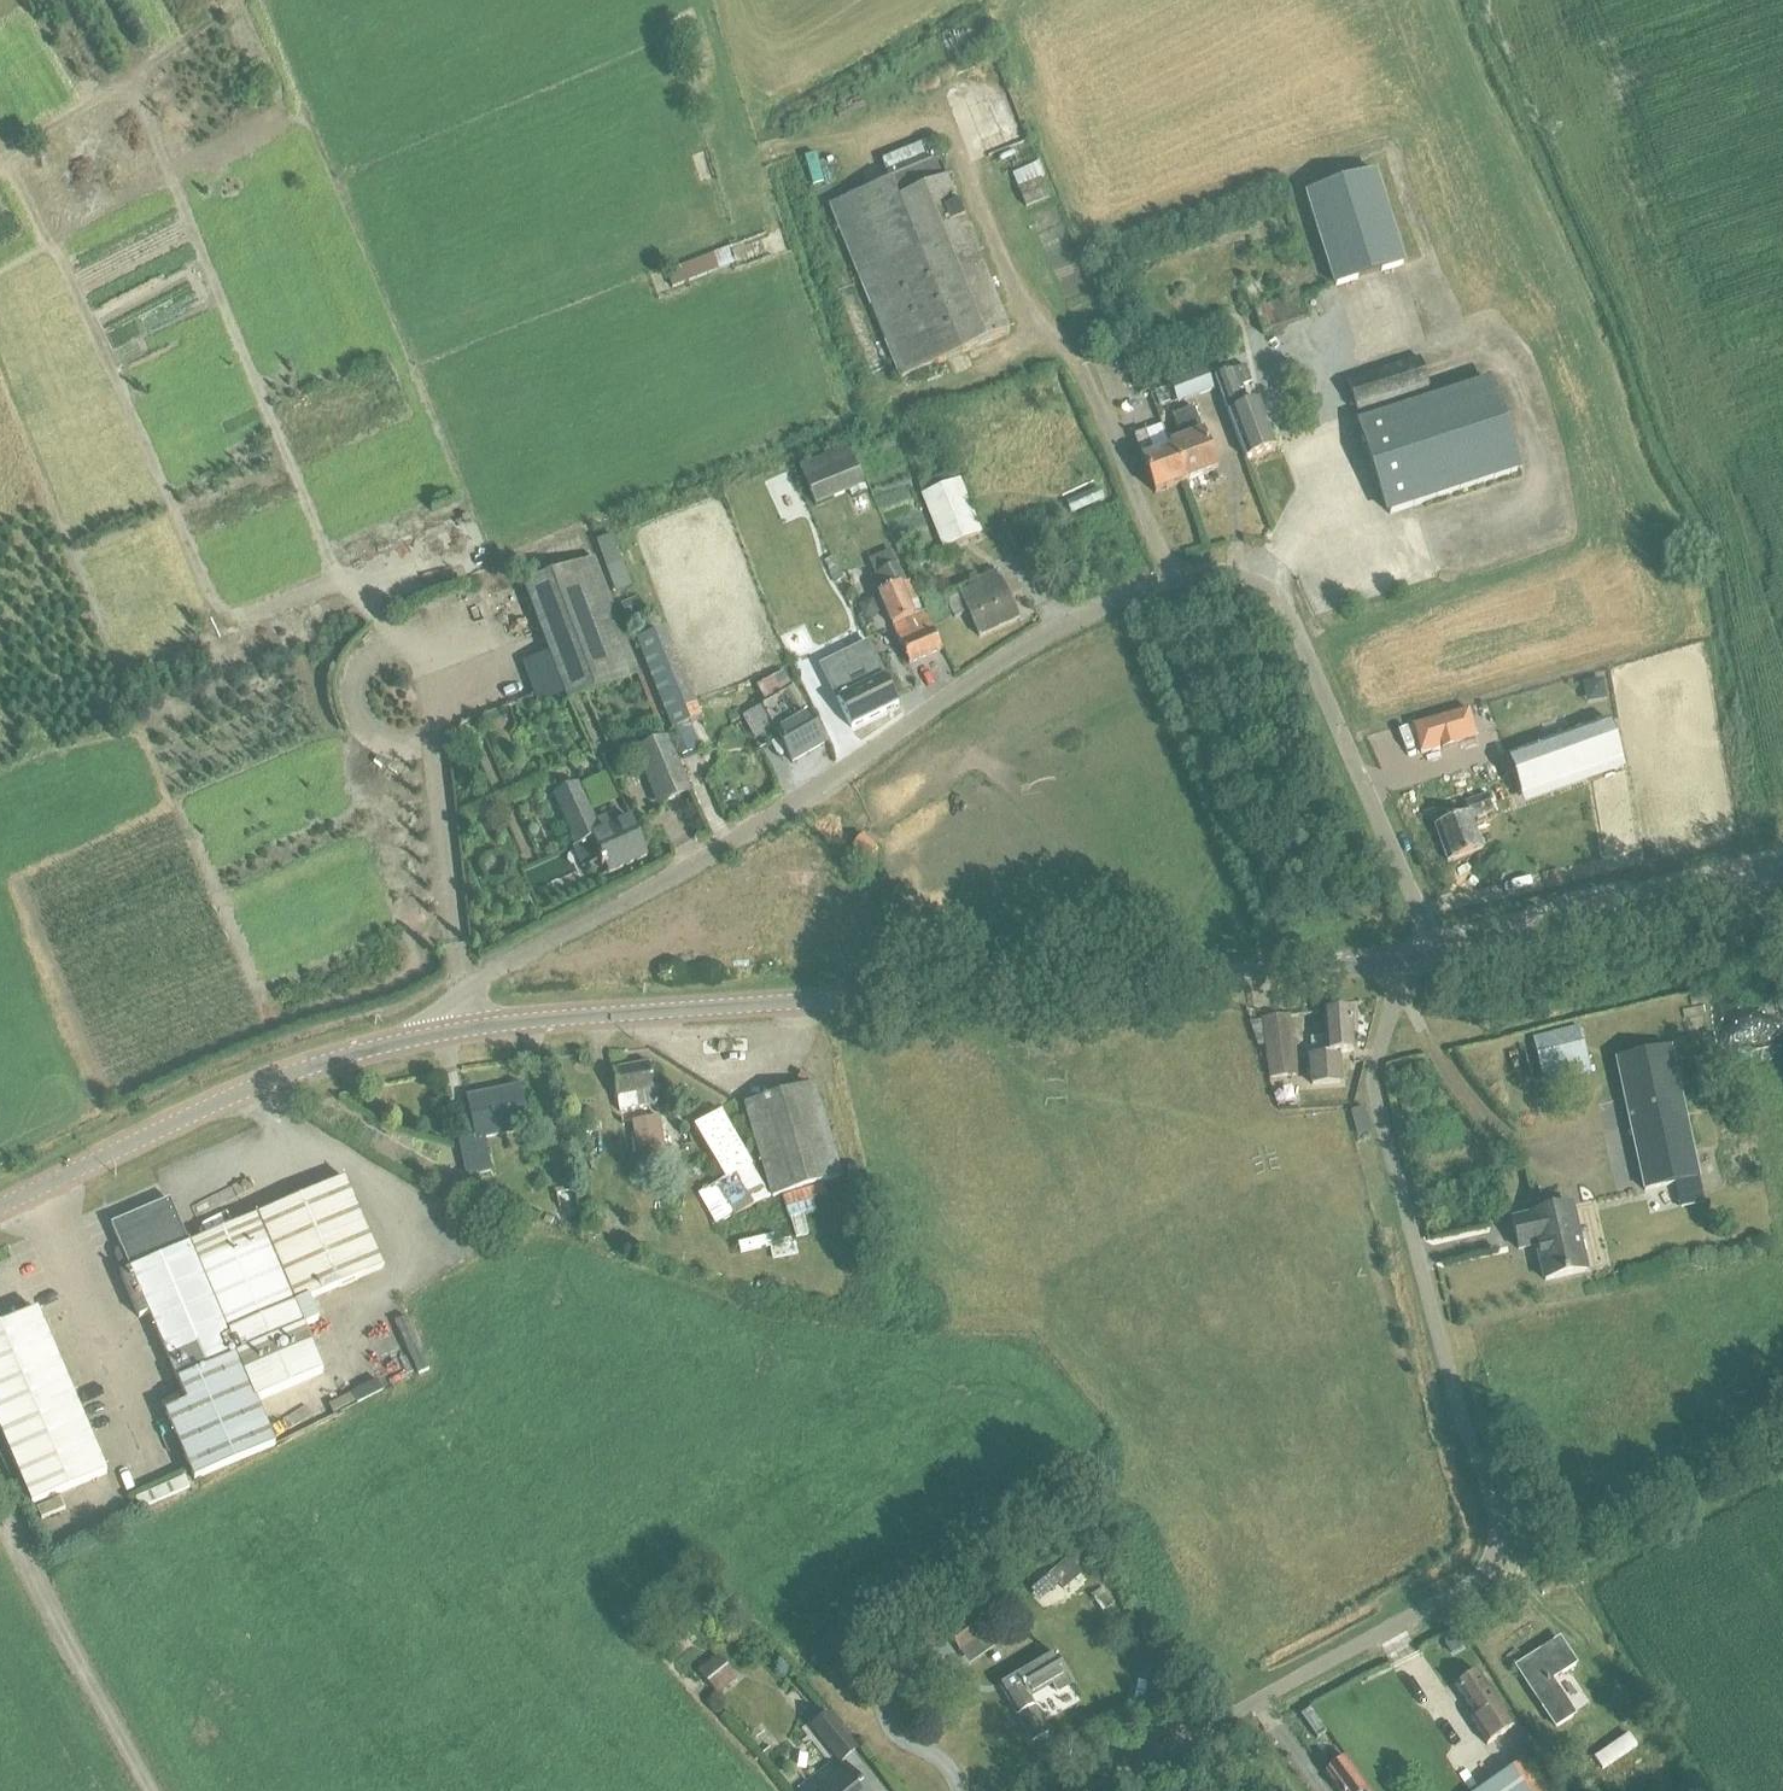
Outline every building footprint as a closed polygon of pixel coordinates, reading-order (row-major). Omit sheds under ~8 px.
[(881,163),(888,182),(828,206),(899,380),(1009,335),(938,162),(931,143),(881,163)] [(1039,163),(1013,175),(1018,187),(1044,176),(1039,163)] [(1378,175),(1309,195),(1336,288),(1406,267),(1378,175)] [(1040,179),(1018,189),(1026,207),(1048,197),(1040,179)] [(731,247),(666,272),(672,288),(736,263),(731,247)] [(1264,337),(1309,322),(1301,298),(1256,313),(1264,337)] [(1358,416),(1432,392),(1422,361),(1348,384),(1358,416)] [(1245,369),(1216,380),(1248,461),(1276,449),(1258,404),(1243,410),(1236,391),(1251,385),(1245,369)] [(1174,407),(1214,391),(1206,370),(1165,386),(1174,407)] [(1519,476),(1490,384),(1361,425),(1390,517),(1519,476)] [(1171,447),(1185,484),(1217,472),(1194,411),(1172,419),(1181,440),(1170,444),(1171,447)] [(1171,447),(1170,444),(1164,427),(1135,437),(1156,495),(1185,484),(1171,447)] [(817,506),(867,486),(853,451),(802,472),(817,506)] [(946,549),(980,534),(954,474),(920,488),(946,549)] [(631,586),(612,535),(596,541),(615,591),(631,586)] [(871,564),(877,578),(873,580),(912,666),(942,652),(911,583),(907,585),(900,568),(898,569),(892,555),(871,564)] [(545,709),(571,700),(642,675),(601,560),(530,585),(556,658),(531,667),(545,709)] [(778,578),(787,615),(840,603),(831,566),(778,578)] [(861,578),(856,567),(842,573),(847,584),(861,578)] [(980,582),(948,595),(959,622),(974,616),(983,638),(1022,622),(1006,582),(1002,573),(980,582)] [(872,597),(857,604),(864,618),(879,612),(872,597)] [(641,612),(636,598),(620,603),(625,618),(641,612)] [(701,714),(665,625),(635,637),(671,727),(686,720),(701,714)] [(838,658),(821,667),(851,727),(897,704),(884,677),(867,644),(838,658)] [(825,746),(795,689),(788,677),(764,691),(770,702),(765,705),(795,761),(825,746)] [(1528,709),(1549,703),(1545,690),(1524,697),(1528,709)] [(750,729),(772,717),(765,705),(743,717),(750,729)] [(1468,709),(1413,725),(1417,739),(1421,753),(1433,750),(1441,747),(1442,750),(1457,745),(1456,743),(1476,737),(1468,709)] [(671,727),(668,728),(680,758),(698,751),(686,720),(671,727)] [(1522,797),(1623,761),(1610,723),(1508,759),(1522,797)] [(662,738),(635,749),(659,806),(686,794),(662,738)] [(738,774),(716,783),(726,807),(748,798),(738,774)] [(648,858),(632,821),(601,835),(580,786),(554,797),(577,850),(596,842),(610,875),(648,858)] [(1474,821),(1496,813),(1490,795),(1464,805),(1468,818),(1437,829),(1449,864),(1485,851),(1474,821)] [(852,846),(866,861),(878,850),(863,835),(852,846)] [(1311,1054),(1312,1084),(1340,1083),(1339,1053),(1354,1052),(1352,1012),(1324,1014),(1326,1053),(1311,1054)] [(1265,1019),(1271,1076),(1295,1073),(1289,1016),(1265,1019)] [(1592,1071),(1579,1026),(1533,1038),(1546,1084),(1592,1071)] [(1616,1060),(1645,1189),(1697,1177),(1668,1049),(1616,1060)] [(808,1069),(828,1075),(832,1061),(812,1055),(808,1069)] [(613,1069),(619,1110),(657,1103),(650,1063),(613,1069)] [(816,1081),(746,1100),(772,1193),(841,1174),(816,1081)] [(485,1138),(530,1129),(521,1086),(468,1096),(472,1115),(454,1119),(466,1178),(492,1173),(485,1138)] [(1354,1110),(1362,1135),(1376,1131),(1367,1105),(1354,1110)] [(718,1182),(735,1214),(769,1194),(722,1109),(697,1123),(727,1177),(718,1182)] [(665,1146),(659,1115),(623,1121),(628,1153),(665,1146)] [(172,1168),(181,1187),(209,1174),(200,1155),(172,1168)] [(119,1274),(138,1318),(149,1313),(187,1403),(165,1412),(193,1480),(274,1446),(255,1402),(322,1374),(293,1306),(383,1268),(345,1178),(188,1245),(169,1200),(111,1225),(130,1270),(119,1274)] [(556,1194),(562,1226),(582,1222),(575,1190),(556,1194)] [(188,1203),(193,1224),(215,1219),(210,1198),(188,1203)] [(1537,1245),(1545,1281),(1585,1271),(1570,1205),(1530,1214),(1530,1217),(1512,1221),(1518,1249),(1537,1245)] [(777,1246),(778,1257),(804,1254),(801,1233),(744,1240),(746,1250),(777,1246)] [(0,1325),(0,1433),(31,1506),(106,1474),(37,1310),(0,1325)] [(406,1317),(395,1322),(418,1376),(429,1371),(406,1317)] [(376,1381),(351,1395),(356,1405),(382,1391),(376,1381)] [(131,1501),(136,1512),(189,1488),(184,1478),(131,1501)] [(59,1509),(55,1499),(33,1509),(37,1519),(59,1509)] [(1119,1601),(1107,1585),(1091,1596),(1103,1612),(1119,1601)] [(978,1611),(946,1634),(958,1649),(989,1626),(978,1611)] [(1577,1716),(1553,1680),(1576,1666),(1559,1640),(1517,1667),(1556,1729),(1577,1716)] [(1053,1653),(999,1686),(1030,1740),(1047,1730),(1028,1696),(1052,1682),(1056,1689),(1070,1681),(1053,1653)] [(717,1655),(696,1671),(715,1696),(736,1679),(717,1655)] [(1476,1718),(1471,1722),(1487,1746),(1513,1728),(1476,1673),(1455,1687),(1476,1718)] [(812,1728),(840,1761),(856,1748),(829,1714),(812,1728)] [(1629,1732),(1594,1756),(1603,1769),(1638,1745),(1629,1732)] [(1479,1790),(1557,1790),(1533,1755),(1479,1790)] [(1345,1760),(1326,1774),(1338,1790),(1369,1790),(1345,1760)] [(845,1766),(821,1786),(824,1790),(822,1790),(865,1790),(845,1766)]
